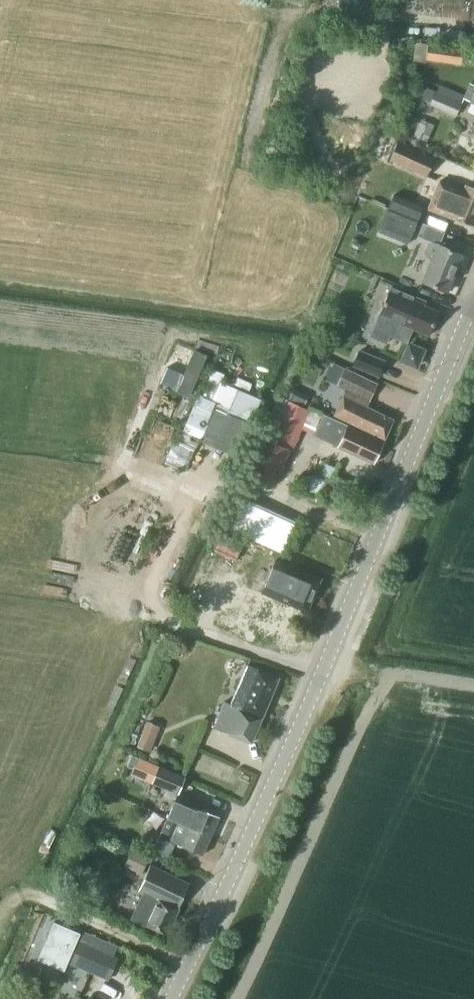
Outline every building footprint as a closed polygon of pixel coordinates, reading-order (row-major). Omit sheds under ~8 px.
[(384,10),(406,13),(408,0),(386,0),(384,10)] [(470,2),(457,0),(408,0),(406,13),(467,22),(470,2)] [(426,60),(428,44),(415,43),(413,61),(426,62),(426,60)] [(463,48),(428,43),(428,44),(426,60),(461,65),(463,48)] [(473,104),(473,86),(470,83),(463,99),(473,104)] [(455,116),(461,103),(459,102),(463,94),(440,84),(437,91),(420,84),(415,96),(430,102),(429,104),(455,116)] [(413,136),(426,142),(433,124),(420,119),(413,136)] [(426,176),(434,158),(397,141),(389,159),(426,176)] [(473,221),(473,188),(464,184),(462,189),(438,179),(427,208),(452,218),(472,226),(473,221)] [(394,196),(389,209),(418,222),(424,209),(394,196)] [(389,210),(380,231),(409,244),(418,222),(396,213),(389,210)] [(447,292),(462,255),(438,245),(444,232),(423,223),(417,236),(430,242),(424,254),(432,257),(421,282),(447,292)] [(389,335),(405,342),(411,328),(428,336),(438,312),(424,306),(426,302),(413,296),(412,297),(390,287),(369,336),(385,343),(389,335)] [(415,366),(422,350),(408,345),(402,361),(415,366)] [(385,360),(358,349),(351,366),(379,377),(385,360)] [(334,365),(326,382),(336,386),(344,370),(334,365)] [(392,420),(367,408),(370,402),(369,401),(376,385),(344,370),(336,386),(346,391),(335,415),(384,439),(392,420)] [(254,413),(263,390),(221,374),(213,395),(196,388),(169,459),(187,466),(201,430),(234,443),(246,410),(254,413)] [(288,401),(302,408),(308,397),(293,389),(288,401)] [(275,426),(287,400),(281,398),(269,424),(271,425),(275,427),(275,426)] [(269,424),(260,442),(263,443),(264,443),(288,453),(290,454),(302,429),(301,428),(309,411),(302,408),(288,401),(287,400),(275,426),(275,427),(271,425),(269,424)] [(302,429),(314,434),(322,417),(309,411),(301,428),(302,429)] [(373,463),(383,442),(323,414),(322,417),(314,434),(338,446),(373,463)] [(288,453),(264,443),(246,480),(269,491),(288,453)] [(330,482),(333,475),(336,469),(326,464),(320,477),(330,482)] [(236,522),(253,530),(263,508),(240,498),(230,520),(236,522)] [(281,543),(253,530),(236,522),(232,532),(277,552),(281,543)] [(261,593),(283,603),(296,608),(306,612),(314,593),(320,578),(275,559),(261,593)] [(262,600),(246,640),(277,653),(296,608),(283,603),(281,608),(262,600)] [(261,717),(278,678),(246,664),(230,704),(224,701),(213,727),(250,743),(261,717)] [(147,721),(141,736),(153,741),(160,726),(147,721)] [(131,754),(127,765),(133,768),(138,757),(131,754)] [(133,768),(156,778),(161,767),(138,757),(133,768)] [(156,778),(153,784),(177,794),(185,777),(161,767),(156,778)] [(156,778),(133,768),(131,774),(153,784),(156,778)] [(173,804),(167,818),(210,836),(218,817),(199,809),(200,807),(176,797),(175,799),(173,804)] [(202,855),(210,836),(167,818),(161,831),(171,836),(169,841),(202,855)] [(149,857),(132,849),(123,866),(141,875),(149,857)] [(130,919),(145,926),(165,936),(178,908),(177,908),(188,884),(149,865),(138,890),(143,892),(130,919)] [(88,972),(107,980),(117,958),(113,956),(117,947),(84,932),(77,947),(67,943),(74,928),(52,918),(45,935),(66,944),(62,953),(91,966),(88,972)]
